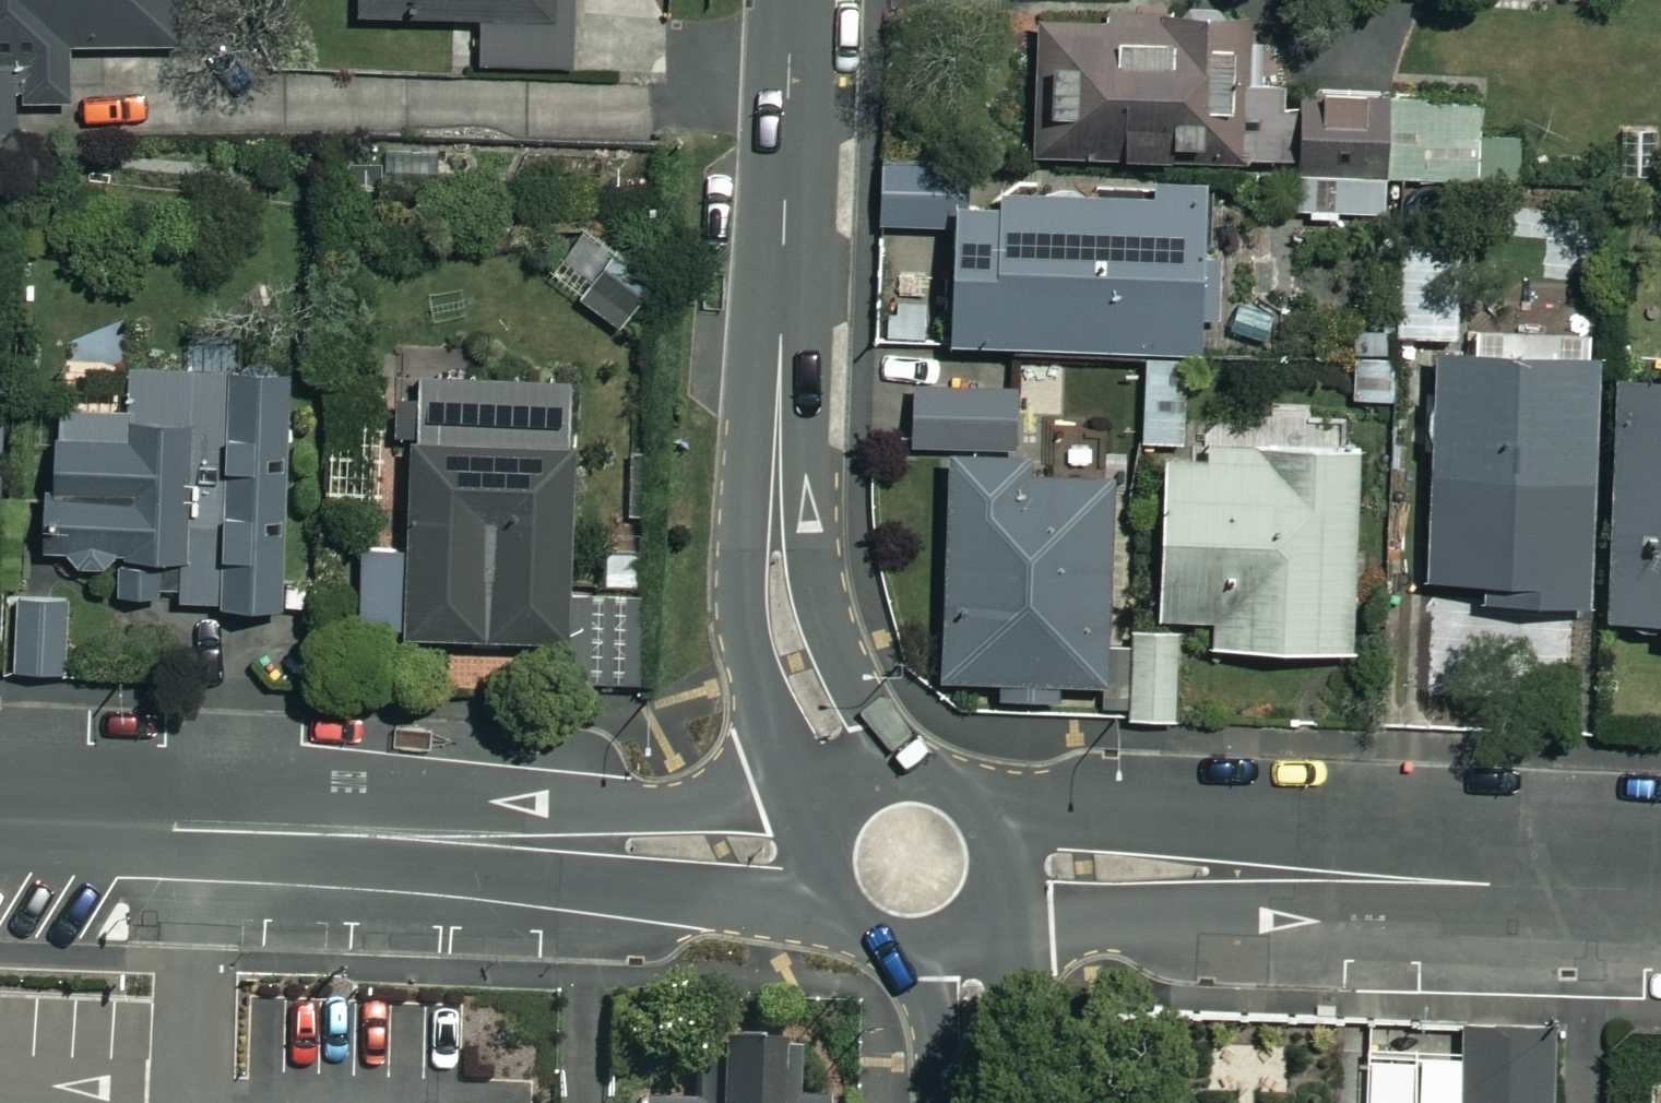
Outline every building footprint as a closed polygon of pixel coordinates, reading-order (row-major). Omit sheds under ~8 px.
[(21,141),(21,108),(70,109),(71,48),(181,50),(180,0),(0,0),(0,141),(21,141)] [(362,22),(482,17),(484,68),(569,65),(566,0),(361,0),(362,22)] [(1206,42),(1206,18),(1035,20),(1037,160),(1286,157),(1285,99),(1248,99),(1248,42),(1206,42)] [(1322,43),(1321,111),(1306,110),(1306,180),(1520,182),(1520,132),(1480,132),(1480,112),(1391,111),(1391,43),(1322,43)] [(882,235),(957,237),(955,352),(1207,357),(1211,198),(958,193),(959,160),(884,159),(882,235)] [(1460,293),(1393,290),(1391,337),(1459,340),(1460,293)] [(1387,330),(1355,332),(1359,403),(1391,402),(1387,330)] [(1606,361),(1437,355),(1429,584),(1484,586),(1483,606),(1598,610),(1606,361)] [(1177,391),(1177,363),(1146,362),(1145,448),(1185,449),(1185,391),(1177,391)] [(292,374),(133,369),(132,414),(61,412),(57,556),(98,558),(97,604),(285,609),(292,374)] [(1622,379),(1613,624),(1660,626),(1660,380),(1622,379)] [(1012,388),(916,388),(916,450),(1013,450),(1012,388)] [(577,431),(416,427),(413,551),(365,550),(363,637),(572,642),(577,431)] [(1206,459),(1178,459),(1178,479),(1164,479),(1165,622),(1213,622),(1213,653),(1358,652),(1357,440),(1206,441),(1206,459)] [(1114,468),(952,462),(943,683),(1003,685),(1002,699),(1105,703),(1114,468)] [(73,597),(12,596),(11,675),(73,676),(73,597)] [(1180,723),(1179,628),(1135,629),(1136,724),(1180,723)] [(1463,1032),(1464,1102),(1553,1102),(1553,1031),(1463,1032)] [(829,1039),(696,1040),(696,1102),(636,1102),(829,1102),(829,1039)]
